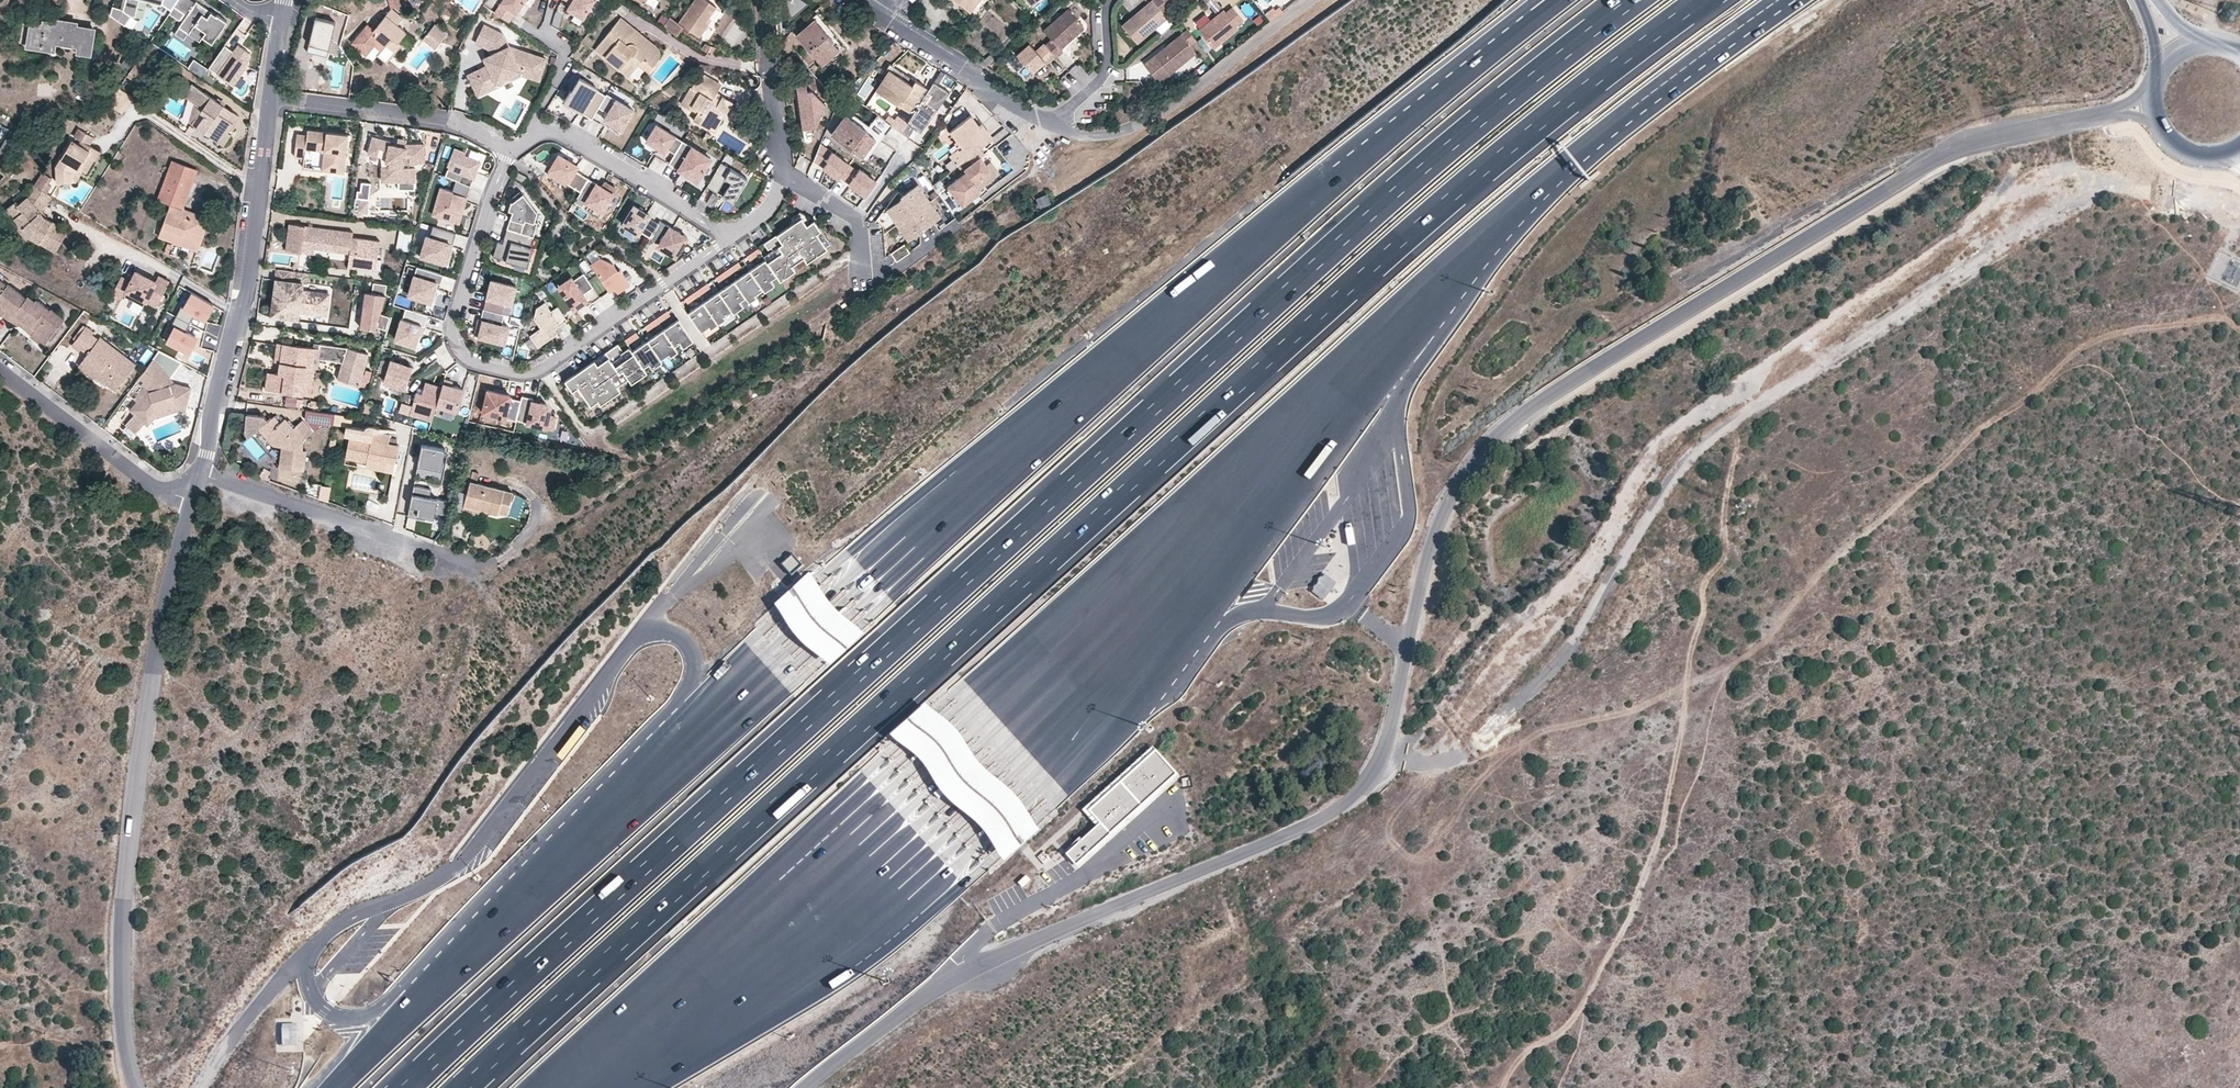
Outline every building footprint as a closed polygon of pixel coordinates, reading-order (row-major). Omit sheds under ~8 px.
[(124,8),(114,5),(111,14),(127,25),(133,16),(136,17),(141,0),(127,0),(124,8)] [(163,4),(172,10),(175,6),(179,0),(149,0),(163,4)] [(196,3),(192,0),(179,0),(175,6),(185,13),(180,20),(183,23),(196,3)] [(492,11),(506,20),(512,11),(515,13),(524,0),(500,0),(492,11)] [(593,0),(567,0),(570,2),(566,8),(583,17),(593,0)] [(707,0),(694,0),(679,22),(669,16),(663,26),(676,34),(683,25),(700,37),(710,23),(707,21),(717,6),(707,0)] [(803,0),(788,0),(791,21),(810,4),(803,0)] [(971,10),(978,0),(957,0),(971,10)] [(1163,0),(1151,0),(1121,26),(1137,44),(1167,18),(1162,12),(1169,7),(1167,5),(1163,0)] [(1217,12),(1226,3),(1223,0),(1205,0),(1217,12)] [(227,21),(217,14),(216,15),(211,12),(208,16),(204,13),(207,9),(197,2),(196,3),(183,23),(180,27),(200,41),(204,34),(214,41),(227,21)] [(185,13),(175,6),(172,10),(170,14),(180,20),(185,13)] [(373,44),(381,51),(393,37),(399,42),(407,31),(399,24),(404,17),(392,6),(379,21),(376,19),(371,26),(367,23),(352,42),(366,54),(373,44)] [(1265,14),(1271,20),(1283,10),(1280,6),(1276,9),(1274,7),(1265,14)] [(1213,48),(1237,28),(1234,25),(1241,20),(1230,7),(1224,12),(1221,10),(1197,30),(1213,48)] [(1083,26),(1067,9),(1043,31),(1051,39),(1045,45),(1055,57),(1056,58),(1062,51),(1060,49),(1072,38),(1071,37),(1075,33),(1077,34),(1083,29),(1083,26)] [(825,66),(847,47),(818,16),(797,34),(825,66)] [(79,25),(79,21),(56,17),(55,21),(43,19),(43,22),(31,21),(27,47),(56,51),(57,44),(78,47),(77,53),(92,55),(97,28),(79,25)] [(621,17),(595,49),(629,76),(639,64),(644,58),(654,66),(659,60),(661,56),(661,53),(661,50),(658,46),(647,38),(639,31),(632,25),(621,17)] [(327,56),(334,24),(314,20),(307,51),(327,56)] [(448,32),(435,23),(423,39),(435,48),(448,32)] [(522,78),(540,84),(549,58),(507,42),(502,32),(482,23),(474,41),(486,47),(489,54),(480,58),(483,67),(467,73),(477,97),(494,90),(522,78)] [(1195,40),(1186,30),(1179,36),(1188,46),(1195,40)] [(1159,84),(1194,54),(1188,46),(1179,36),(1143,66),(1159,84)] [(164,51),(151,41),(143,53),(157,62),(164,51)] [(1055,57),(1045,45),(1044,44),(1036,51),(1028,43),(1015,55),(1032,74),(1045,62),(1047,64),(1055,57)] [(247,65),(249,52),(242,46),(239,50),(236,47),(233,51),(225,45),(209,67),(229,82),(236,71),(241,74),(247,65)] [(157,62),(143,53),(128,76),(142,85),(157,62)] [(208,68),(194,58),(188,67),(202,77),(208,68)] [(649,72),(654,66),(644,58),(639,64),(649,72)] [(915,79),(912,84),(892,71),(895,66),(892,64),(876,89),(909,110),(925,86),(915,79)] [(912,84),(915,79),(895,66),(892,71),(912,84)] [(233,85),(241,74),(236,71),(229,82),(233,85)] [(692,109),(694,107),(700,110),(694,120),(715,132),(726,113),(733,102),(718,93),(722,84),(705,74),(700,81),(697,79),(682,103),(692,109)] [(602,93),(592,88),(593,86),(575,76),(567,89),(566,88),(559,100),(588,117),(595,105),(602,93)] [(816,125),(827,102),(813,88),(808,88),(807,81),(798,83),(803,126),(816,125)] [(934,81),(929,89),(913,113),(907,122),(923,133),(950,92),(934,81)] [(229,132),(239,116),(192,83),(185,95),(194,102),(202,107),(192,123),(225,145),(232,134),(229,132)] [(929,89),(925,86),(909,110),(913,113),(929,89)] [(120,87),(109,102),(124,112),(134,97),(120,87)] [(630,108),(603,92),(602,93),(595,105),(604,111),(600,117),(618,128),(630,108)] [(190,121),(192,123),(202,107),(194,102),(190,121)] [(849,110),(845,115),(876,138),(863,157),(866,160),(884,135),(872,127),(849,110)] [(973,113),(950,131),(964,148),(969,155),(979,147),(992,137),(983,125),(973,113)] [(169,114),(166,118),(175,125),(178,121),(169,114)] [(845,115),(831,134),(863,157),(876,138),(845,115)] [(880,116),(872,127),(884,135),(892,124),(880,116)] [(672,151),(679,138),(653,122),(643,139),(662,150),(664,146),(672,151)] [(983,125),(992,137),(995,135),(985,123),(983,125)] [(813,132),(816,125),(803,126),(804,133),(813,132)] [(87,173),(102,151),(89,143),(94,136),(78,127),(72,135),(75,137),(62,158),(61,158),(57,164),(58,181),(76,181),(83,171),(87,173)] [(12,130),(0,150),(0,151),(8,156),(20,135),(12,130)] [(326,135),(307,133),(301,132),(297,132),(294,154),(304,155),(305,145),(324,147),(323,161),(344,163),(348,133),(327,130),(326,135)] [(709,142),(712,136),(706,132),(703,138),(709,142)] [(375,156),(381,138),(373,136),(367,153),(375,156)] [(422,141),(405,143),(405,146),(395,144),(390,144),(391,141),(381,138),(375,156),(381,157),(383,182),(416,179),(415,164),(402,165),(403,161),(424,159),(422,141)] [(694,178),(708,155),(679,138),(672,151),(666,161),(683,171),(684,168),(687,170),(686,173),(694,178)] [(840,176),(849,164),(821,143),(814,160),(839,178),(840,176)] [(888,159),(891,148),(880,145),(877,155),(888,159)] [(469,185),(478,161),(462,154),(463,152),(452,147),(445,164),(446,164),(442,174),(454,179),(468,185),(469,185)] [(965,172),(946,187),(962,206),(977,194),(975,192),(978,190),(993,178),(985,166),(986,164),(981,156),(984,153),(979,147),(969,155),(957,165),(962,171),(963,170),(965,172)] [(957,165),(969,155),(964,148),(961,151),(959,148),(950,155),(957,165)] [(574,165),(555,153),(544,172),(563,183),(564,182),(577,190),(585,178),(571,170),(574,165)] [(208,218),(183,209),(197,169),(173,160),(158,199),(170,204),(165,221),(160,235),(197,249),(208,218)] [(731,199),(745,175),(718,160),(705,183),(731,199)] [(344,163),(323,161),(322,168),(343,170),(344,163)] [(993,178),(999,173),(990,162),(986,164),(985,166),(993,178)] [(877,180),(860,168),(858,170),(849,164),(840,176),(867,195),(877,180)] [(48,183),(51,178),(41,171),(35,184),(48,192),(52,185),(48,183)] [(516,172),(513,177),(521,182),(524,177),(516,172)] [(599,211),(613,188),(600,181),(598,186),(585,178),(577,190),(571,201),(579,206),(582,201),(599,211)] [(454,221),(468,185),(454,179),(450,189),(439,185),(428,211),(454,221)] [(913,212),(929,201),(917,184),(903,194),(898,190),(890,202),(893,204),(903,197),(913,212)] [(944,190),(941,185),(935,190),(937,194),(944,190)] [(45,218),(41,211),(50,195),(35,186),(28,195),(18,204),(16,202),(4,211),(27,238),(31,236),(47,245),(57,251),(68,231),(45,218)] [(510,200),(519,191),(516,190),(511,195),(510,200)] [(533,220),(536,210),(519,191),(510,200),(513,203),(510,214),(506,227),(532,235),(536,221),(533,220)] [(1049,203),(1046,195),(1037,198),(1040,206),(1049,203)] [(359,197),(359,212),(370,212),(370,197),(359,197)] [(898,223),(913,212),(903,197),(893,204),(890,202),(886,206),(898,223)] [(929,201),(913,212),(923,226),(939,215),(929,201)] [(646,216),(648,214),(631,203),(620,222),(636,233),(638,230),(647,235),(656,221),(646,216)] [(798,221),(806,215),(811,222),(814,220),(808,213),(803,211),(795,217),(798,221)] [(923,226),(913,212),(898,223),(909,238),(924,227),(923,226)] [(830,242),(821,230),(826,227),(824,224),(823,224),(818,217),(814,220),(811,222),(806,215),(798,221),(795,217),(774,231),(781,240),(777,243),(775,240),(769,244),(770,246),(774,252),(766,258),(776,272),(781,280),(800,267),(797,262),(808,254),(811,258),(831,244),(830,242)] [(687,235),(658,218),(656,221),(647,235),(647,236),(656,242),(655,244),(671,252),(680,246),(687,235)] [(353,230),(289,222),(285,249),(301,251),(302,242),(313,243),(313,247),(349,252),(366,254),(364,268),(376,269),(379,240),(352,236),(353,230)] [(450,246),(455,232),(432,225),(429,236),(425,235),(419,255),(445,263),(449,251),(446,250),(447,247),(450,246)] [(400,227),(396,247),(409,250),(413,230),(400,227)] [(529,245),(532,235),(506,227),(502,242),(496,240),(492,255),(526,265),(532,246),(529,245)] [(834,239),(826,227),(821,230),(830,242),(834,239)] [(781,240),(774,231),(771,234),(775,240),(777,243),(781,240)] [(756,244),(748,233),(737,241),(745,252),(756,244)] [(769,244),(775,240),(771,234),(762,240),(766,246),(769,244)] [(313,243),(302,242),(301,251),(312,252),(313,247),(313,243)] [(910,251),(905,243),(891,252),(897,260),(910,251)] [(748,257),(759,249),(756,244),(745,252),(748,257)] [(774,252),(770,246),(762,253),(764,255),(766,258),(774,252)] [(736,258),(728,247),(717,255),(725,266),(736,258)] [(366,254),(349,252),(347,266),(364,268),(366,254)] [(725,266),(717,255),(706,263),(714,274),(725,266)] [(770,276),(776,272),(766,258),(764,255),(748,266),(762,286),(764,288),(774,281),(770,276)] [(590,263),(608,289),(613,286),(616,290),(629,281),(619,267),(617,269),(612,261),(599,256),(590,263)] [(740,263),(736,258),(725,266),(728,271),(740,263)] [(442,273),(416,265),(407,294),(430,301),(436,281),(440,283),(442,273)] [(717,279),(728,271),(725,266),(714,274),(717,279)] [(754,291),(762,286),(748,266),(733,277),(745,294),(747,296),(754,291)] [(290,281),(291,270),(277,268),(276,279),(290,281)] [(706,281),(697,269),(686,277),(694,288),(706,281)] [(302,282),(303,271),(297,270),(295,281),(302,282)] [(169,283),(158,277),(155,282),(146,277),(145,279),(141,278),(142,276),(136,272),(131,282),(124,294),(135,300),(137,296),(146,301),(157,306),(169,283)] [(583,292),(592,286),(583,272),(573,278),(571,275),(557,285),(573,307),(587,298),(583,292)] [(124,294),(131,282),(121,277),(112,294),(122,299),(124,294)] [(694,288),(686,277),(675,285),(683,296),(694,288)] [(745,294),(733,277),(717,288),(731,307),(733,310),(743,303),(739,297),(745,294)] [(6,310),(3,314),(4,315),(10,320),(27,297),(7,282),(6,284),(0,279),(0,306),(6,310)] [(290,281),(276,279),(272,315),(298,318),(299,310),(327,313),(329,293),(301,290),(302,282),(295,281),(290,281)] [(511,303),(515,285),(490,279),(483,307),(501,312),(504,301),(511,303)] [(381,309),(385,293),(387,282),(373,280),(372,292),(365,291),(363,307),(381,309)] [(697,293),(708,285),(706,281),(694,288),(697,293)] [(686,301),(697,293),(694,288),(683,296),(686,301)] [(731,307),(717,288),(702,299),(715,319),(723,313),(731,307)] [(177,316),(190,324),(195,315),(206,320),(214,305),(192,292),(184,307),(182,306),(177,316)] [(51,308),(50,309),(35,298),(35,299),(29,295),(27,297),(10,320),(17,325),(18,326),(19,324),(21,321),(34,331),(32,334),(31,336),(42,344),(43,345),(65,318),(51,308)] [(146,301),(137,296),(135,300),(144,305),(146,301)] [(666,309),(658,296),(647,304),(655,316),(666,309)] [(707,324),(715,319),(702,299),(685,310),(699,330),(707,324)] [(566,318),(556,304),(550,309),(544,300),(535,306),(533,317),(540,326),(529,334),(537,346),(563,328),(560,323),(566,318)] [(655,316),(647,304),(635,312),(644,324),(655,316)] [(381,309),(363,307),(360,327),(375,329),(376,326),(386,329),(390,316),(379,313),(381,309)] [(424,324),(427,313),(405,307),(402,317),(401,316),(394,338),(415,344),(421,324),(424,324)] [(501,323),(503,312),(501,312),(483,307),(480,317),(476,334),(504,341),(508,325),(501,323)] [(658,321),(669,312),(666,309),(655,316),(658,321)] [(717,321),(725,315),(723,313),(715,319),(717,321)] [(175,326),(167,341),(190,354),(198,338),(186,332),(190,324),(177,316),(172,325),(175,326)] [(647,329),(658,321),(655,316),(644,324),(647,329)] [(692,338),(677,317),(662,327),(674,344),(679,340),(682,345),(692,338)] [(636,330),(627,318),(616,326),(624,338),(636,330)] [(715,319),(707,324),(708,327),(717,321),(715,319)] [(21,321),(19,324),(32,334),(34,331),(21,321)] [(93,332),(86,327),(72,345),(79,351),(80,350),(92,333),(93,332)] [(674,344),(662,327),(647,338),(661,357),(669,352),(676,346),(674,344)] [(627,342),(639,334),(636,330),(624,338),(627,342)] [(80,350),(87,355),(99,338),(92,333),(80,350)] [(115,390),(135,364),(101,337),(99,338),(87,355),(83,360),(99,371),(96,376),(115,390)] [(661,357),(647,338),(631,348),(634,352),(643,365),(649,361),(652,367),(662,360),(661,357)] [(622,348),(618,342),(609,348),(613,354),(620,350),(622,348)] [(276,373),(274,389),(303,393),(306,371),(313,372),(314,366),(312,366),(314,347),(282,343),(280,362),(278,373),(276,373)] [(320,348),(314,347),(312,366),(314,366),(319,367),(320,358),(343,361),(347,347),(321,344),(320,348)] [(630,346),(621,351),(625,357),(634,352),(631,348),(630,346)] [(343,361),(338,378),(367,386),(371,369),(365,368),(369,353),(347,347),(343,361)] [(613,354),(609,348),(606,351),(609,356),(611,359),(615,357),(613,354)] [(643,365),(634,352),(625,357),(621,351),(620,350),(613,354),(615,357),(611,359),(609,356),(598,363),(595,359),(565,379),(572,389),(578,386),(584,395),(592,390),(598,399),(600,403),(621,389),(617,384),(628,376),(631,381),(647,370),(643,365)] [(159,351),(152,359),(161,366),(169,356),(159,351)] [(609,356),(606,351),(595,359),(598,363),(609,356)] [(375,355),(369,353),(365,368),(371,369),(375,355)] [(181,363),(169,356),(161,366),(158,370),(172,380),(181,363)] [(161,366),(152,359),(136,381),(148,391),(157,387),(149,381),(158,370),(161,366)] [(83,360),(79,366),(94,377),(96,376),(99,371),(83,360)] [(412,367),(390,360),(383,380),(406,388),(412,367)] [(148,391),(148,393),(176,383),(172,380),(158,370),(149,381),(157,387),(148,391)] [(306,371),(303,393),(310,394),(313,372),(306,371)] [(268,372),(266,388),(274,389),(276,373),(268,372)] [(444,378),(441,386),(425,381),(422,389),(421,393),(415,392),(412,404),(409,413),(432,419),(436,404),(457,409),(463,388),(451,384),(452,380),(444,378)] [(148,391),(136,381),(127,393),(136,400),(129,408),(132,411),(144,395),(148,393),(148,391)] [(147,422),(156,410),(175,403),(185,406),(191,389),(176,383),(148,393),(144,395),(132,411),(136,413),(147,422)] [(584,395),(578,386),(572,389),(579,399),(584,395)] [(516,418),(520,398),(510,396),(510,394),(487,389),(482,411),(516,419),(516,418)] [(598,399),(592,390),(584,395),(591,404),(598,399)] [(532,399),(532,397),(521,394),(520,398),(516,418),(527,420),(526,422),(554,428),(556,416),(550,414),(552,409),(546,402),(540,401),(532,399)] [(296,405),(297,397),(286,396),(285,404),(296,405)] [(409,413),(412,404),(401,401),(399,410),(409,413)] [(370,412),(372,403),(365,402),(363,410),(370,412)] [(175,403),(156,410),(159,415),(159,416),(178,409),(175,403)] [(175,403),(178,408),(183,411),(185,406),(175,403)] [(335,413),(306,409),(305,418),(314,430),(321,424),(333,426),(334,422),(334,421),(335,413)] [(152,425),(159,415),(156,410),(147,422),(152,425)] [(139,433),(147,422),(136,413),(127,424),(139,433)] [(260,425),(261,427),(268,421),(267,420),(268,419),(264,415),(247,413),(245,431),(249,435),(260,425)] [(352,423),(353,415),(335,413),(334,421),(352,423)] [(313,431),(303,419),(294,427),(285,418),(280,422),(275,415),(268,421),(261,427),(260,428),(274,444),(283,445),(280,466),(303,470),(306,451),(302,450),(304,440),(313,431)] [(352,425),(346,424),(345,434),(350,435),(371,439),(373,430),(379,431),(380,427),(369,425),(365,426),(365,428),(352,425)] [(379,431),(373,430),(371,439),(350,435),(346,457),(368,461),(369,457),(370,454),(382,456),(382,460),(395,462),(399,444),(388,442),(390,433),(379,431)] [(562,430),(560,438),(570,441),(573,433),(562,430)] [(441,470),(445,454),(425,450),(423,459),(420,458),(417,474),(420,474),(444,479),(445,471),(441,470)] [(382,460),(369,457),(368,461),(367,467),(393,472),(395,462),(382,460)] [(258,476),(264,478),(269,470),(264,466),(258,476)] [(444,479),(420,474),(418,484),(442,489),(444,479)] [(508,513),(513,492),(470,481),(464,504),(481,509),(499,513),(499,511),(508,513)] [(418,484),(416,490),(431,493),(430,502),(439,504),(442,489),(418,484)] [(331,486),(321,485),(319,498),(328,501),(331,486)] [(416,490),(414,490),(409,516),(418,518),(418,515),(435,518),(436,513),(446,515),(449,505),(439,504),(430,502),(431,493),(416,490)] [(260,503),(258,516),(265,517),(267,504),(260,503)] [(481,509),(464,504),(463,508),(480,512),(481,509)] [(408,516),(405,527),(414,529),(417,518),(408,516)] [(793,554),(783,562),(791,572),(801,564),(793,554)] [(834,664),(850,649),(867,632),(850,620),(836,606),(815,572),(779,603),(787,614),(794,626),(834,664)] [(1323,578),(1334,586),(1337,582),(1326,574),(1323,578)] [(1334,586),(1323,578),(1315,588),(1326,596),(1334,586)] [(1326,596),(1315,588),(1312,591),(1323,600),(1326,596)] [(965,731),(931,701),(897,734),(917,749),(936,772),(953,799),(971,814),(991,831),(1009,860),(1042,828),(1026,803),(1014,790),(990,771),(979,755),(965,731)] [(1081,809),(1097,826),(1101,822),(1089,810),(1163,744),(1159,740),(1081,809)] [(1097,826),(1066,853),(1076,864),(1184,768),(1163,744),(1089,810),(1101,822),(1097,826)] [(1053,810),(1080,784),(1074,778),(1047,804),(1053,810)] [(1026,875),(1019,882),(1023,887),(1030,880),(1026,875)] [(292,1027),(278,1027),(279,1040),(292,1040),(292,1027)]
